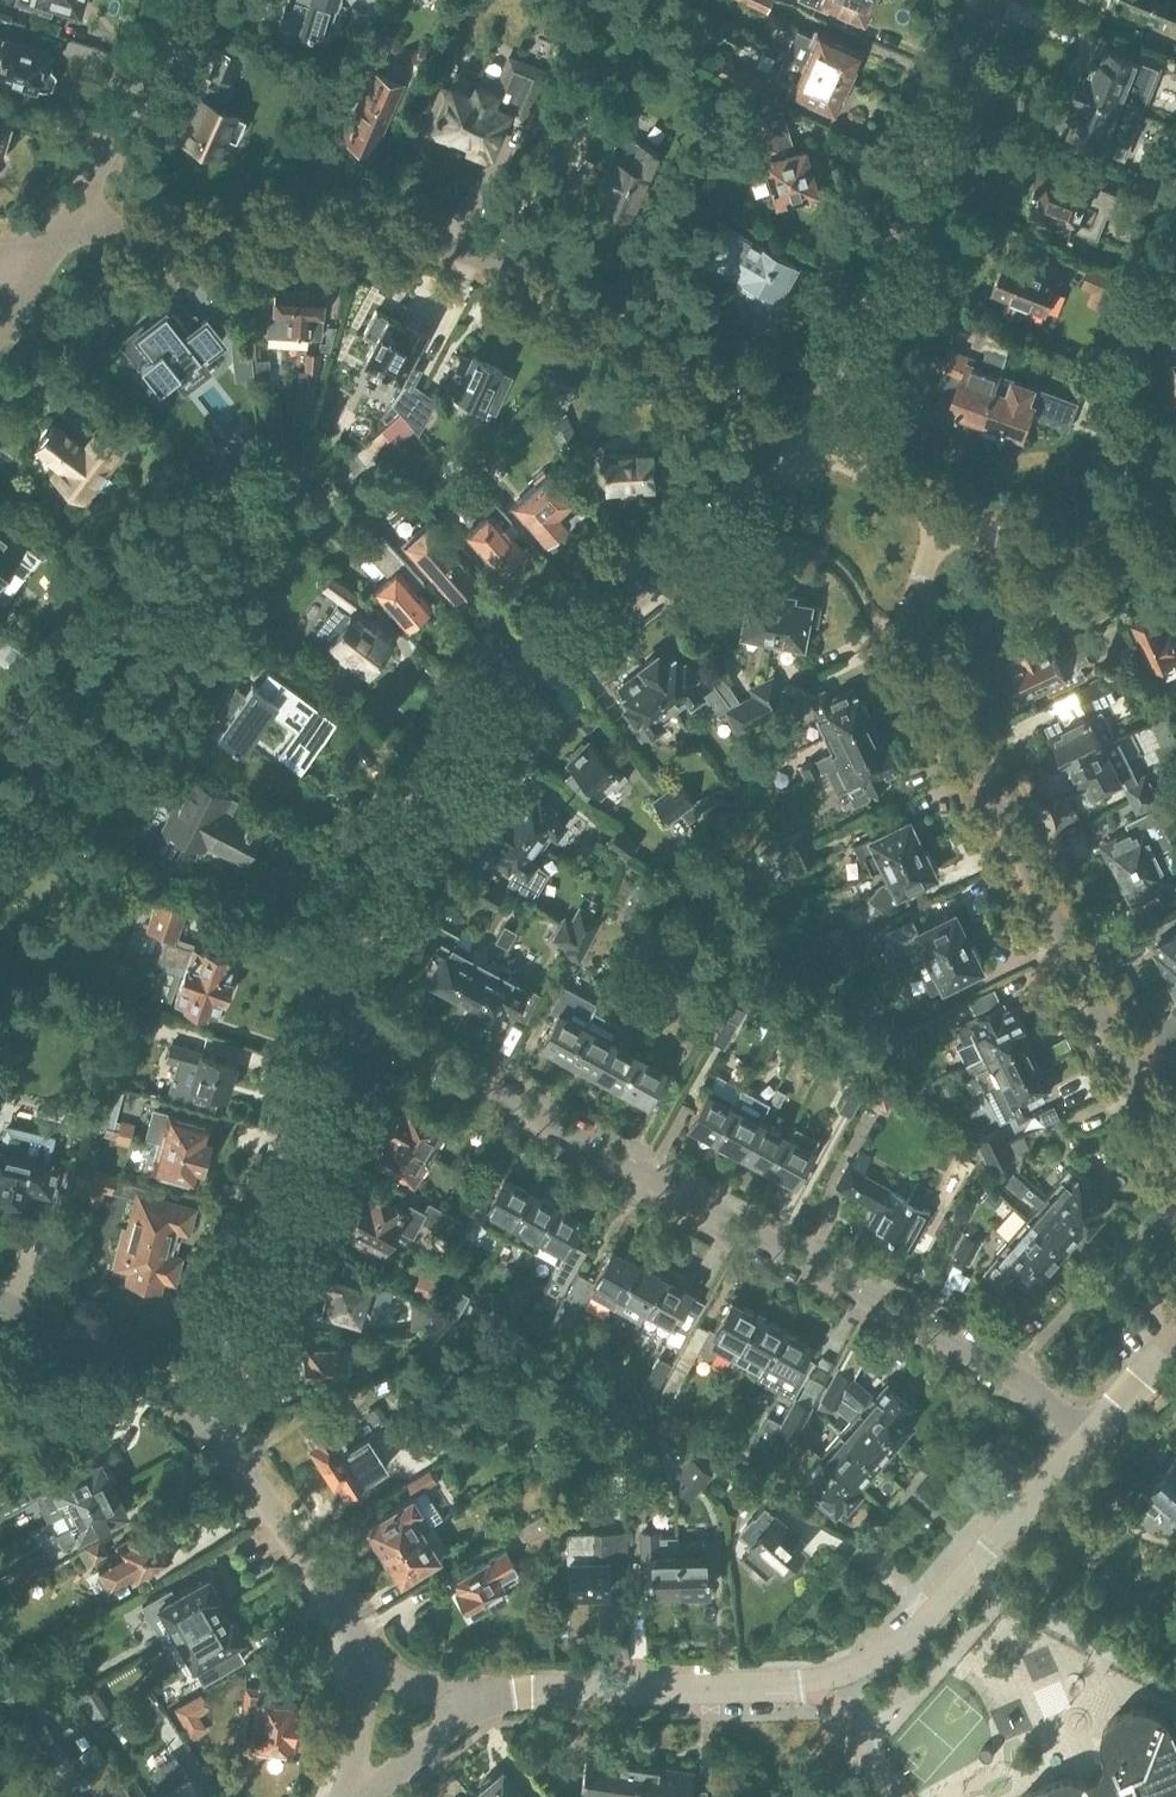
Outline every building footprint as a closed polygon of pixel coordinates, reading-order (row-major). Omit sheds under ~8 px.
[(12,19),(16,4),(1,0),(0,0),(0,16),(12,19)] [(40,9),(39,11),(52,15),(55,4),(80,12),(84,0),(15,0),(15,1),(40,9)] [(280,26),(327,40),(339,0),(288,0),(280,26)] [(828,11),(830,7),(864,22),(874,0),(804,0),(828,11)] [(1141,14),(1140,17),(1166,27),(1168,22),(1175,25),(1175,0),(1118,0),(1118,1),(1142,11),(1141,14)] [(811,35),(798,29),(786,55),(848,82),(862,52),(814,30),(811,35)] [(375,30),(363,57),(382,65),(394,38),(375,30)] [(50,52),(0,37),(0,74),(38,86),(38,88),(44,90),(53,87),(57,74),(50,67),(46,66),(50,52)] [(508,53),(506,56),(491,50),(481,74),(462,74),(458,85),(449,81),(447,85),(442,83),(420,132),(456,148),(459,141),(467,145),(465,149),(489,160),(491,155),(494,156),(509,120),(524,127),(549,70),(508,53)] [(1107,50),(1103,60),(1094,57),(1090,68),(1085,66),(1077,86),(1141,112),(1158,71),(1107,50)] [(775,79),(789,86),(787,91),(834,112),(848,82),(786,55),(775,79)] [(718,75),(757,93),(764,78),(725,60),(718,75)] [(237,75),(217,67),(213,78),(232,86),(237,75)] [(344,139),(354,143),(354,145),(354,149),(363,154),(367,151),(368,149),(374,152),(406,82),(376,68),(344,139)] [(1073,109),(1069,119),(1068,123),(1075,125),(1069,139),(1123,160),(1142,113),(1141,113),(1141,112),(1077,86),(1069,107),(1073,109)] [(205,97),(204,97),(186,139),(218,153),(225,136),(237,141),(247,119),(238,115),(239,112),(215,102),(219,91),(209,87),(205,97)] [(755,132),(749,134),(756,157),(763,154),(777,202),(816,191),(804,149),(793,153),(790,143),(791,142),(782,111),(787,109),(789,106),(758,93),(750,110),(753,119),(752,119),(755,132)] [(600,182),(607,185),(598,203),(628,217),(658,153),(627,138),(637,117),(590,95),(579,119),(601,129),(599,134),(617,143),(609,162),(600,182)] [(7,157),(2,148),(8,126),(0,123),(0,161),(7,157)] [(541,130),(523,169),(538,176),(556,137),(541,130)] [(1037,200),(1033,211),(1100,238),(1109,215),(1112,216),(1121,194),(1091,183),(1089,188),(1065,178),(1066,174),(1044,165),(1031,198),(1037,200)] [(1175,194),(1175,175),(1166,171),(1160,187),(1175,194)] [(751,292),(752,298),(755,304),(762,308),(768,308),(774,305),(797,264),(769,249),(778,233),(734,208),(718,200),(710,214),(720,219),(701,254),(714,261),(741,276),(737,284),(751,292)] [(994,289),(1012,296),(1005,312),(1022,318),(1028,305),(1048,313),(1063,274),(1065,269),(1025,252),(1022,260),(1007,254),(994,289)] [(1089,265),(1082,286),(1093,290),(1088,304),(1115,314),(1128,279),(1089,265)] [(267,335),(286,336),(321,339),(323,318),(321,318),(323,295),(308,294),(309,289),(295,288),(295,293),(275,292),(264,296),(264,308),(271,312),(269,317),(267,335)] [(411,379),(414,382),(422,368),(413,364),(411,362),(428,330),(408,320),(405,324),(388,315),(388,316),(377,309),(364,333),(376,339),(364,362),(380,370),(379,372),(384,375),(385,373),(405,383),(409,378),(411,379)] [(166,311),(126,343),(160,387),(222,339),(206,318),(201,323),(197,317),(186,326),(174,310),(168,314),(166,311)] [(1008,355),(1007,355),(1014,337),(981,325),(974,344),(989,349),(982,368),(971,364),(973,358),(956,352),(948,371),(945,370),(938,389),(942,390),(934,410),(958,418),(960,412),(984,420),(1001,375),(1008,355)] [(326,342),(321,342),(319,350),(331,351),(337,327),(328,326),(326,342)] [(251,338),(232,340),(235,380),(255,378),(253,359),(251,341),(251,338)] [(1028,343),(1016,339),(1012,351),(1023,355),(1028,343)] [(305,370),(299,370),(297,392),(320,394),(322,371),(320,371),(321,353),(306,352),(305,370)] [(496,409),(511,376),(500,371),(502,367),(474,354),(472,358),(463,354),(448,387),(496,409)] [(1022,382),(1001,375),(984,420),(1025,435),(1036,405),(1072,418),(1078,403),(1030,385),(1031,380),(1024,377),(1022,382)] [(405,416),(424,389),(414,382),(411,379),(409,378),(405,383),(381,415),(387,422),(399,411),(401,412),(402,412),(405,416)] [(405,416),(410,422),(419,432),(438,400),(424,389),(405,416)] [(402,412),(401,412),(370,440),(378,449),(410,422),(405,416),(402,412)] [(54,424),(36,447),(60,466),(52,476),(83,499),(108,467),(110,468),(129,443),(101,422),(83,446),(54,424)] [(355,453),(366,465),(380,452),(378,450),(378,449),(370,440),(355,453)] [(636,447),(636,452),(603,454),(606,489),(653,486),(653,485),(660,481),(659,470),(653,466),(651,446),(636,447)] [(345,462),(356,474),(366,465),(355,453),(345,462)] [(563,509),(574,501),(553,475),(548,479),(544,474),(536,479),(541,485),(528,496),(513,510),(545,545),(572,520),(563,509)] [(467,531),(478,544),(481,542),(502,566),(522,548),(506,530),(515,522),(478,480),(465,491),(486,514),(467,531)] [(438,516),(432,521),(430,518),(401,543),(432,578),(435,576),(454,598),(476,578),(463,563),(464,563),(462,561),(471,553),(438,516)] [(26,545),(0,525),(0,577),(26,545)] [(386,606),(388,604),(394,611),(408,626),(430,606),(418,592),(427,583),(407,561),(387,539),(369,554),(389,576),(372,591),(386,606)] [(316,633),(368,672),(369,671),(375,671),(381,663),(379,657),(393,638),(379,628),(378,630),(352,611),(363,596),(332,574),(321,589),(339,602),(316,633)] [(735,609),(746,611),(742,632),(774,638),(782,593),(769,590),(768,596),(750,593),(749,595),(738,593),(735,609)] [(793,595),(782,593),(774,638),(803,643),(806,622),(817,624),(820,608),(809,606),(810,604),(792,600),(793,595)] [(1157,666),(1161,664),(1164,670),(1175,665),(1175,663),(1175,661),(1175,624),(1174,620),(1164,624),(1159,612),(1137,622),(1157,666)] [(1022,656),(1013,661),(1030,694),(1049,685),(1053,693),(1087,676),(1083,668),(1091,664),(1087,655),(1095,652),(1088,636),(1056,652),(1052,642),(1043,646),(1040,640),(1019,650),(1022,656)] [(725,702),(729,707),(725,709),(736,733),(753,725),(742,704),(740,701),(724,676),(712,685),(700,669),(693,674),(684,662),(680,665),(669,651),(660,658),(658,654),(641,667),(644,670),(675,710),(688,699),(690,702),(700,695),(713,712),(725,702)] [(626,706),(638,722),(640,721),(651,736),(667,724),(664,719),(675,710),(644,670),(622,687),(627,694),(625,696),(630,703),(626,706)] [(252,684),(217,734),(243,753),(250,744),(273,713),(296,730),(279,753),(301,769),(336,720),(269,672),(258,688),(252,684)] [(749,687),(752,695),(755,693),(759,702),(787,688),(786,686),(780,689),(773,675),(749,687)] [(1061,721),(1049,727),(1066,762),(1117,737),(1103,709),(1100,704),(1119,695),(1109,675),(1077,691),(1089,716),(1073,724),(1065,728),(1061,721)] [(767,718),(795,705),(787,688),(759,702),(767,718)] [(810,698),(819,718),(816,719),(825,737),(827,737),(867,715),(856,693),(854,694),(852,689),(830,700),(825,690),(810,698)] [(740,701),(742,704),(753,725),(767,718),(759,702),(755,693),(752,695),(740,701)] [(826,769),(827,771),(881,743),(880,742),(867,715),(827,737),(833,750),(832,751),(832,752),(803,766),(802,764),(799,765),(806,779),(809,778),(808,775),(820,770),(821,772),(826,769)] [(1065,728),(1073,724),(1069,715),(1060,719),(1061,721),(1065,728)] [(1124,785),(1138,778),(1117,737),(1066,762),(1080,792),(1084,789),(1090,801),(1123,784),(1124,785)] [(899,768),(885,740),(885,739),(880,742),(881,743),(827,771),(837,793),(847,788),(855,805),(870,798),(867,792),(889,781),(886,775),(899,768)] [(574,769),(566,777),(587,798),(595,789),(603,796),(614,785),(617,788),(629,776),(623,770),(622,772),(619,769),(624,764),(604,745),(600,750),(590,741),(568,763),(574,769)] [(1154,787),(1147,773),(1138,778),(1124,785),(1125,789),(1127,788),(1132,798),(1154,787)] [(184,837),(204,847),(207,842),(245,861),(261,830),(227,813),(234,800),(191,778),(164,832),(182,841),(184,837)] [(681,780),(666,791),(669,794),(682,812),(684,811),(685,812),(695,805),(694,803),(695,802),(681,780)] [(1139,812),(1161,802),(1154,787),(1132,798),(1139,812)] [(503,814),(503,815),(543,845),(552,833),(555,835),(565,822),(549,810),(553,805),(540,795),(536,800),(522,789),(503,814)] [(669,794),(666,791),(653,801),(668,822),(682,812),(669,794)] [(695,805),(685,812),(692,822),(702,814),(695,805)] [(491,830),(486,837),(501,848),(495,855),(511,867),(512,865),(516,868),(509,881),(535,896),(548,872),(537,864),(539,862),(534,858),(535,856),(543,845),(503,815),(503,814),(500,812),(488,828),(491,830)] [(874,871),(885,865),(884,865),(922,846),(909,819),(855,845),(861,859),(866,856),(874,871)] [(769,844),(771,849),(763,853),(768,864),(788,854),(789,856),(813,844),(805,827),(769,844)] [(1118,837),(1119,840),(1105,847),(1117,873),(1158,853),(1145,827),(1133,833),(1132,830),(1118,837)] [(632,842),(616,830),(606,843),(623,855),(632,842)] [(813,844),(789,856),(795,870),(820,859),(813,844)] [(936,874),(922,846),(884,865),(885,865),(891,879),(882,884),(870,898),(887,912),(909,901),(903,890),(936,874)] [(1175,894),(1175,857),(1171,847),(1158,853),(1117,873),(1130,899),(1144,892),(1146,894),(1160,887),(1159,884),(1169,879),(1175,894)] [(505,892),(482,880),(474,895),(496,907),(505,892)] [(152,914),(147,929),(166,935),(159,956),(160,957),(158,964),(185,973),(176,1000),(186,1003),(185,1005),(207,1013),(208,1011),(218,1014),(223,998),(225,999),(226,995),(230,993),(232,986),(231,982),(232,978),(231,978),(236,962),(227,959),(227,957),(205,949),(204,951),(177,942),(187,915),(189,908),(159,897),(157,897),(152,914)] [(571,920),(582,926),(596,934),(604,918),(580,905),(572,919),(571,920)] [(918,930),(913,918),(887,930),(906,970),(917,965),(918,965),(968,940),(954,912),(918,930)] [(551,939),(565,947),(563,952),(567,954),(582,926),(571,920),(572,919),(564,915),(551,939)] [(505,925),(496,942),(509,948),(517,932),(505,925)] [(580,962),(596,934),(582,926),(567,954),(580,962)] [(425,948),(435,954),(423,975),(450,990),(472,949),(456,940),(453,945),(433,934),(425,948)] [(982,967),(968,940),(918,965),(931,993),(982,967)] [(1173,949),(1159,956),(1171,981),(1175,979),(1175,944),(1171,946),(1173,949)] [(450,990),(475,1004),(472,1009),(474,1010),(500,964),(472,949),(450,990)] [(515,972),(500,964),(474,1010),(501,1024),(508,1011),(514,1015),(531,984),(514,974),(515,972)] [(550,1010),(557,1014),(541,1044),(568,1059),(594,1011),(598,1003),(564,984),(550,1010)] [(957,1047),(966,1064),(966,1065),(1025,1036),(1026,1037),(1031,1034),(1017,1005),(1007,1009),(1004,1003),(956,1027),(964,1044),(957,1047)] [(705,1037),(719,1011),(706,1004),(692,1030),(705,1037)] [(621,1025),(594,1011),(568,1059),(595,1073),(613,1038),(613,1039),(621,1025)] [(739,1022),(726,1015),(713,1041),(725,1048),(739,1022)] [(1026,1037),(1025,1036),(966,1065),(966,1064),(951,1071),(956,1082),(971,1075),(977,1073),(985,1090),(998,1084),(1039,1063),(1026,1037)] [(639,1053),(613,1039),(613,1038),(595,1073),(621,1087),(639,1053)] [(172,1043),(167,1060),(177,1063),(168,1097),(216,1111),(221,1094),(227,1096),(236,1064),(203,1054),(203,1052),(182,1046),(172,1043)] [(647,1102),(666,1067),(639,1053),(621,1087),(647,1102)] [(998,1084),(1006,1100),(1007,1099),(1018,1120),(1033,1112),(1028,1102),(1052,1091),(1039,1063),(998,1084)] [(854,1086),(852,1085),(839,1110),(852,1117),(872,1078),(861,1072),(854,1086)] [(779,1087),(772,1100),(779,1104),(786,1091),(779,1087)] [(689,1124),(717,1139),(735,1105),(733,1104),(708,1090),(689,1124)] [(765,1114),(738,1100),(736,1099),(733,1104),(735,1105),(717,1139),(743,1153),(762,1119),(765,1114)] [(420,1108),(408,1101),(391,1132),(429,1153),(443,1126),(418,1112),(420,1108)] [(1046,1124),(1061,1116),(1054,1104),(1039,1112),(1046,1124)] [(154,1107),(146,1137),(147,1137),(159,1140),(206,1153),(211,1135),(210,1134),(213,1123),(162,1109),(154,1107)] [(788,1134),(787,1133),(762,1119),(743,1153),(769,1168),(788,1134)] [(130,1145),(135,1123),(121,1120),(116,1142),(130,1145)] [(793,1123),(787,1133),(788,1134),(769,1168),(796,1182),(798,1178),(803,1181),(825,1140),(793,1123)] [(1000,1128),(976,1140),(983,1154),(1007,1143),(1000,1128)] [(25,1202),(29,1187),(51,1193),(58,1163),(53,1162),(54,1158),(44,1156),(48,1139),(10,1130),(6,1146),(0,1145),(0,1196),(25,1202)] [(376,1159),(414,1180),(429,1153),(391,1132),(376,1159)] [(147,1137),(142,1154),(148,1156),(144,1169),(150,1171),(197,1183),(200,1172),(201,1172),(206,1153),(159,1140),(147,1137)] [(1024,1192),(1038,1205),(1027,1217),(1065,1249),(1083,1227),(1087,1231),(1088,1230),(1047,1194),(1017,1167),(1013,1159),(1014,1158),(1007,1143),(983,1154),(991,1172),(1003,1165),(1011,1174),(1005,1181),(1021,1196),(1024,1192)] [(472,1177),(482,1159),(470,1152),(460,1170),(472,1177)] [(838,1185),(879,1208),(870,1225),(911,1248),(931,1211),(923,1206),(932,1188),(918,1180),(908,1198),(891,1189),(892,1187),(866,1172),(868,1168),(852,1159),(838,1185)] [(128,1178),(92,1168),(83,1201),(100,1205),(104,1189),(123,1195),(128,1178)] [(1061,1178),(1047,1194),(1088,1230),(1102,1213),(1098,1210),(1105,1201),(1068,1168),(1060,1177),(1061,1178)] [(473,1210),(482,1215),(480,1219),(507,1234),(531,1190),(505,1175),(493,1196),(483,1191),(473,1210)] [(1004,1197),(992,1187),(979,1203),(991,1213),(1004,1197)] [(348,1229),(369,1240),(367,1244),(385,1253),(398,1228),(413,1236),(422,1221),(432,1226),(431,1229),(453,1241),(465,1220),(430,1201),(424,1210),(403,1198),(398,1206),(368,1190),(348,1229)] [(533,1249),(557,1204),(531,1190),(507,1234),(533,1249)] [(113,1265),(132,1270),(129,1280),(160,1288),(163,1278),(175,1282),(182,1257),(172,1254),(179,1230),(189,1232),(195,1208),(136,1192),(127,1226),(124,1225),(113,1265)] [(584,1219),(557,1204),(533,1249),(559,1263),(545,1288),(560,1297),(586,1250),(571,1241),(584,1219)] [(1065,1249),(1027,1217),(1008,1239),(1045,1271),(1065,1249)] [(980,1240),(966,1232),(954,1253),(969,1261),(980,1240)] [(987,1272),(1011,1293),(1016,1287),(1025,1295),(1045,1271),(1008,1239),(995,1253),(1000,1257),(987,1272)] [(612,1248),(594,1280),(579,1272),(550,1326),(566,1335),(588,1293),(614,1307),(639,1262),(612,1248)] [(640,1321),(647,1309),(665,1276),(639,1262),(614,1307),(640,1321)] [(665,1277),(665,1276),(647,1309),(674,1324),(681,1311),(686,1313),(696,1295),(691,1293),(692,1291),(684,1287),(683,1276),(670,1268),(665,1277)] [(327,1287),(330,1288),(323,1310),(362,1323),(366,1311),(378,1316),(385,1296),(372,1291),(374,1285),(332,1272),(327,1287)] [(453,1289),(443,1306),(459,1315),(468,1298),(453,1289)] [(734,1359),(759,1314),(732,1299),(715,1330),(710,1327),(697,1351),(708,1357),(715,1356),(718,1352),(734,1361),(735,1359),(734,1359)] [(457,1324),(413,1301),(411,1328),(456,1327),(457,1324)] [(480,1333),(492,1311),(475,1302),(463,1324),(480,1333)] [(734,1359),(735,1359),(760,1372),(761,1373),(785,1328),(759,1314),(734,1359)] [(811,1343),(785,1328),(761,1373),(760,1372),(757,1379),(793,1398),(814,1359),(805,1354),(811,1343)] [(410,1330),(383,1330),(383,1340),(410,1339),(410,1330)] [(307,1376),(347,1374),(347,1378),(357,1378),(359,1378),(361,1377),(363,1375),(364,1374),(366,1372),(367,1370),(368,1369),(369,1367),(369,1365),(369,1363),(369,1361),(369,1359),(369,1357),(368,1355),(368,1354),(367,1352),(365,1350),(364,1348),(362,1347),(360,1346),(359,1345),(356,1344),(354,1344),(352,1343),(345,1344),(306,1346),(307,1376)] [(848,1350),(828,1388),(843,1396),(860,1409),(896,1441),(897,1440),(902,1440),(908,1433),(907,1427),(916,1417),(909,1410),(914,1404),(890,1383),(877,1398),(872,1394),(873,1393),(854,1376),(863,1358),(848,1350)] [(658,1389),(672,1363),(660,1356),(646,1382),(658,1389)] [(675,1398),(689,1372),(676,1365),(662,1391),(675,1398)] [(837,1406),(851,1419),(839,1432),(876,1464),(896,1441),(860,1409),(843,1396),(828,1388),(822,1399),(837,1406)] [(795,1440),(801,1429),(813,1406),(796,1396),(781,1422),(769,1415),(753,1444),(766,1451),(777,1430),(795,1440)] [(389,1419),(379,1403),(365,1413),(375,1428),(389,1419)] [(304,1430),(313,1445),(311,1446),(323,1464),(351,1446),(330,1413),(304,1430)] [(362,1440),(376,1434),(369,1421),(355,1430),(362,1440)] [(813,1446),(812,1447),(813,1447),(861,1490),(862,1488),(858,1485),(876,1464),(839,1432),(821,1453),(813,1446)] [(689,1476),(698,1483),(700,1485),(702,1486),(713,1474),(682,1448),(660,1435),(657,1439),(667,1451),(667,1452),(681,1471),(683,1472),(689,1476)] [(323,1464),(335,1482),(336,1481),(346,1495),(372,1478),(351,1446),(323,1464)] [(797,1478),(805,1485),(836,1511),(844,1503),(847,1506),(861,1490),(813,1447),(812,1447),(798,1463),(799,1464),(792,1472),(798,1477),(797,1478)] [(658,1460),(673,1480),(670,1482),(691,1499),(702,1486),(700,1485),(698,1483),(689,1476),(683,1472),(681,1471),(667,1452),(658,1460)] [(1164,1470),(1159,1472),(1156,1476),(1155,1481),(1150,1486),(1151,1487),(1141,1499),(1157,1513),(1166,1504),(1175,1513),(1175,1457),(1164,1470)] [(37,1494),(51,1520),(52,1519),(52,1520),(114,1487),(101,1461),(37,1494)] [(406,1483),(413,1495),(366,1525),(384,1552),(422,1529),(422,1528),(431,1523),(432,1522),(443,1515),(425,1487),(437,1479),(430,1468),(406,1483)] [(778,1481),(756,1469),(747,1485),(769,1497),(778,1481)] [(52,1520),(59,1532),(57,1533),(63,1545),(127,1512),(114,1487),(52,1520)] [(26,1488),(1,1503),(7,1514),(33,1499),(26,1488)] [(755,1544),(744,1556),(740,1560),(751,1570),(754,1566),(767,1576),(778,1564),(784,1570),(803,1548),(797,1543),(802,1537),(767,1506),(743,1533),(755,1544)] [(551,1527),(543,1513),(517,1528),(532,1553),(555,1539),(549,1529),(551,1527)] [(384,1552),(401,1581),(450,1549),(432,1522),(431,1523),(422,1528),(422,1529),(384,1552)] [(172,1557),(153,1524),(140,1531),(140,1530),(117,1544),(120,1549),(97,1562),(111,1586),(134,1573),(136,1577),(172,1557)] [(643,1530),(644,1573),(648,1572),(649,1592),(679,1592),(679,1551),(678,1551),(678,1539),(678,1536),(662,1537),(662,1530),(643,1530)] [(614,1561),(613,1531),(568,1532),(570,1594),(609,1593),(608,1561),(614,1561)] [(713,1567),(713,1538),(678,1539),(678,1551),(679,1551),(679,1592),(709,1591),(709,1567),(713,1567)] [(100,1539),(86,1546),(95,1562),(109,1553),(100,1539)] [(507,1548),(454,1579),(459,1588),(458,1589),(468,1608),(487,1597),(493,1606),(508,1597),(503,1588),(513,1582),(517,1578),(519,1573),(518,1568),(507,1548)] [(27,1578),(50,1566),(42,1551),(19,1563),(27,1578)] [(166,1643),(178,1636),(223,1610),(216,1598),(220,1596),(209,1576),(193,1585),(192,1585),(176,1594),(172,1588),(144,1605),(166,1643)] [(233,1618),(229,1620),(223,1610),(178,1636),(195,1666),(211,1657),(228,1647),(244,1637),(233,1618)] [(242,1722),(238,1754),(254,1756),(256,1742),(294,1747),(294,1742),(299,1742),(301,1722),(297,1722),(299,1703),(268,1699),(269,1689),(246,1686),(242,1722)] [(144,1691),(124,1708),(144,1732),(165,1714),(144,1691)] [(201,1714),(213,1708),(204,1692),(176,1708),(194,1739),(210,1730),(201,1714)] [(1173,1724),(1172,1720),(1171,1719),(1170,1717),(1163,1711),(1157,1707),(1148,1705),(1143,1705),(1138,1706),(1136,1706),(1120,1713),(1116,1715),(1110,1720),(1105,1727),(1103,1734),(1102,1743),(1103,1750),(1105,1755),(1106,1759),(1105,1764),(1104,1768),(1102,1771),(1100,1774),(1097,1776),(1093,1778),(1089,1779),(1086,1779),(1084,1778),(1079,1776),(1074,1775),(1070,1775),(1065,1775),(1062,1776),(1030,1790),(1025,1793),(1022,1796),(1021,1796),(1175,1796),(1175,1730),(1173,1724)] [(39,1752),(59,1783),(81,1769),(62,1738),(39,1752)] [(189,1773),(175,1754),(151,1771),(164,1790),(161,1792),(163,1794),(163,1796),(205,1796),(189,1773)] [(640,1763),(587,1755),(584,1772),(570,1770),(566,1796),(636,1796),(640,1763)] [(122,1782),(128,1778),(114,1758),(86,1778),(99,1796),(133,1796),(122,1782)] [(707,1790),(693,1788),(695,1771),(640,1763),(636,1796),(706,1796),(707,1790)] [(503,1768),(478,1789),(485,1796),(530,1796),(526,1791),(524,1793),(503,1768)]
